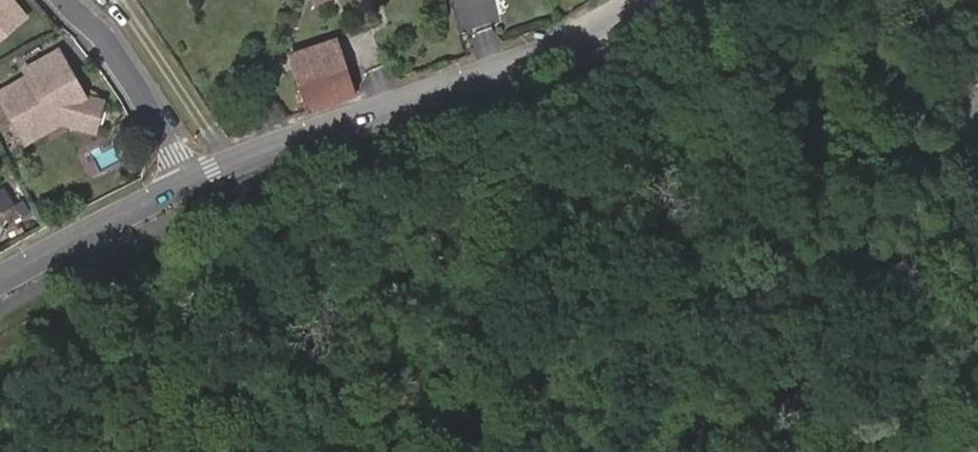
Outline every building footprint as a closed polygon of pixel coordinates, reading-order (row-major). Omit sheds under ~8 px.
[(24,16),(11,0),(0,0),(0,36),(24,16)] [(465,2),(469,25),(503,19),(500,0),(479,0),(465,2)] [(321,76),(343,68),(334,42),(312,50),(321,76)] [(104,106),(99,98),(87,95),(84,96),(76,82),(78,81),(60,49),(26,69),(30,76),(0,93),(0,94),(28,142),(46,131),(41,123),(56,114),(98,125),(104,106)] [(321,76),(312,50),(291,57),(299,84),(321,76)] [(299,84),(308,110),(352,96),(343,68),(321,76),(299,84)] [(87,95),(78,81),(76,82),(84,96),(87,95)] [(46,131),(63,121),(97,130),(98,125),(56,114),(41,123),(46,131)]
